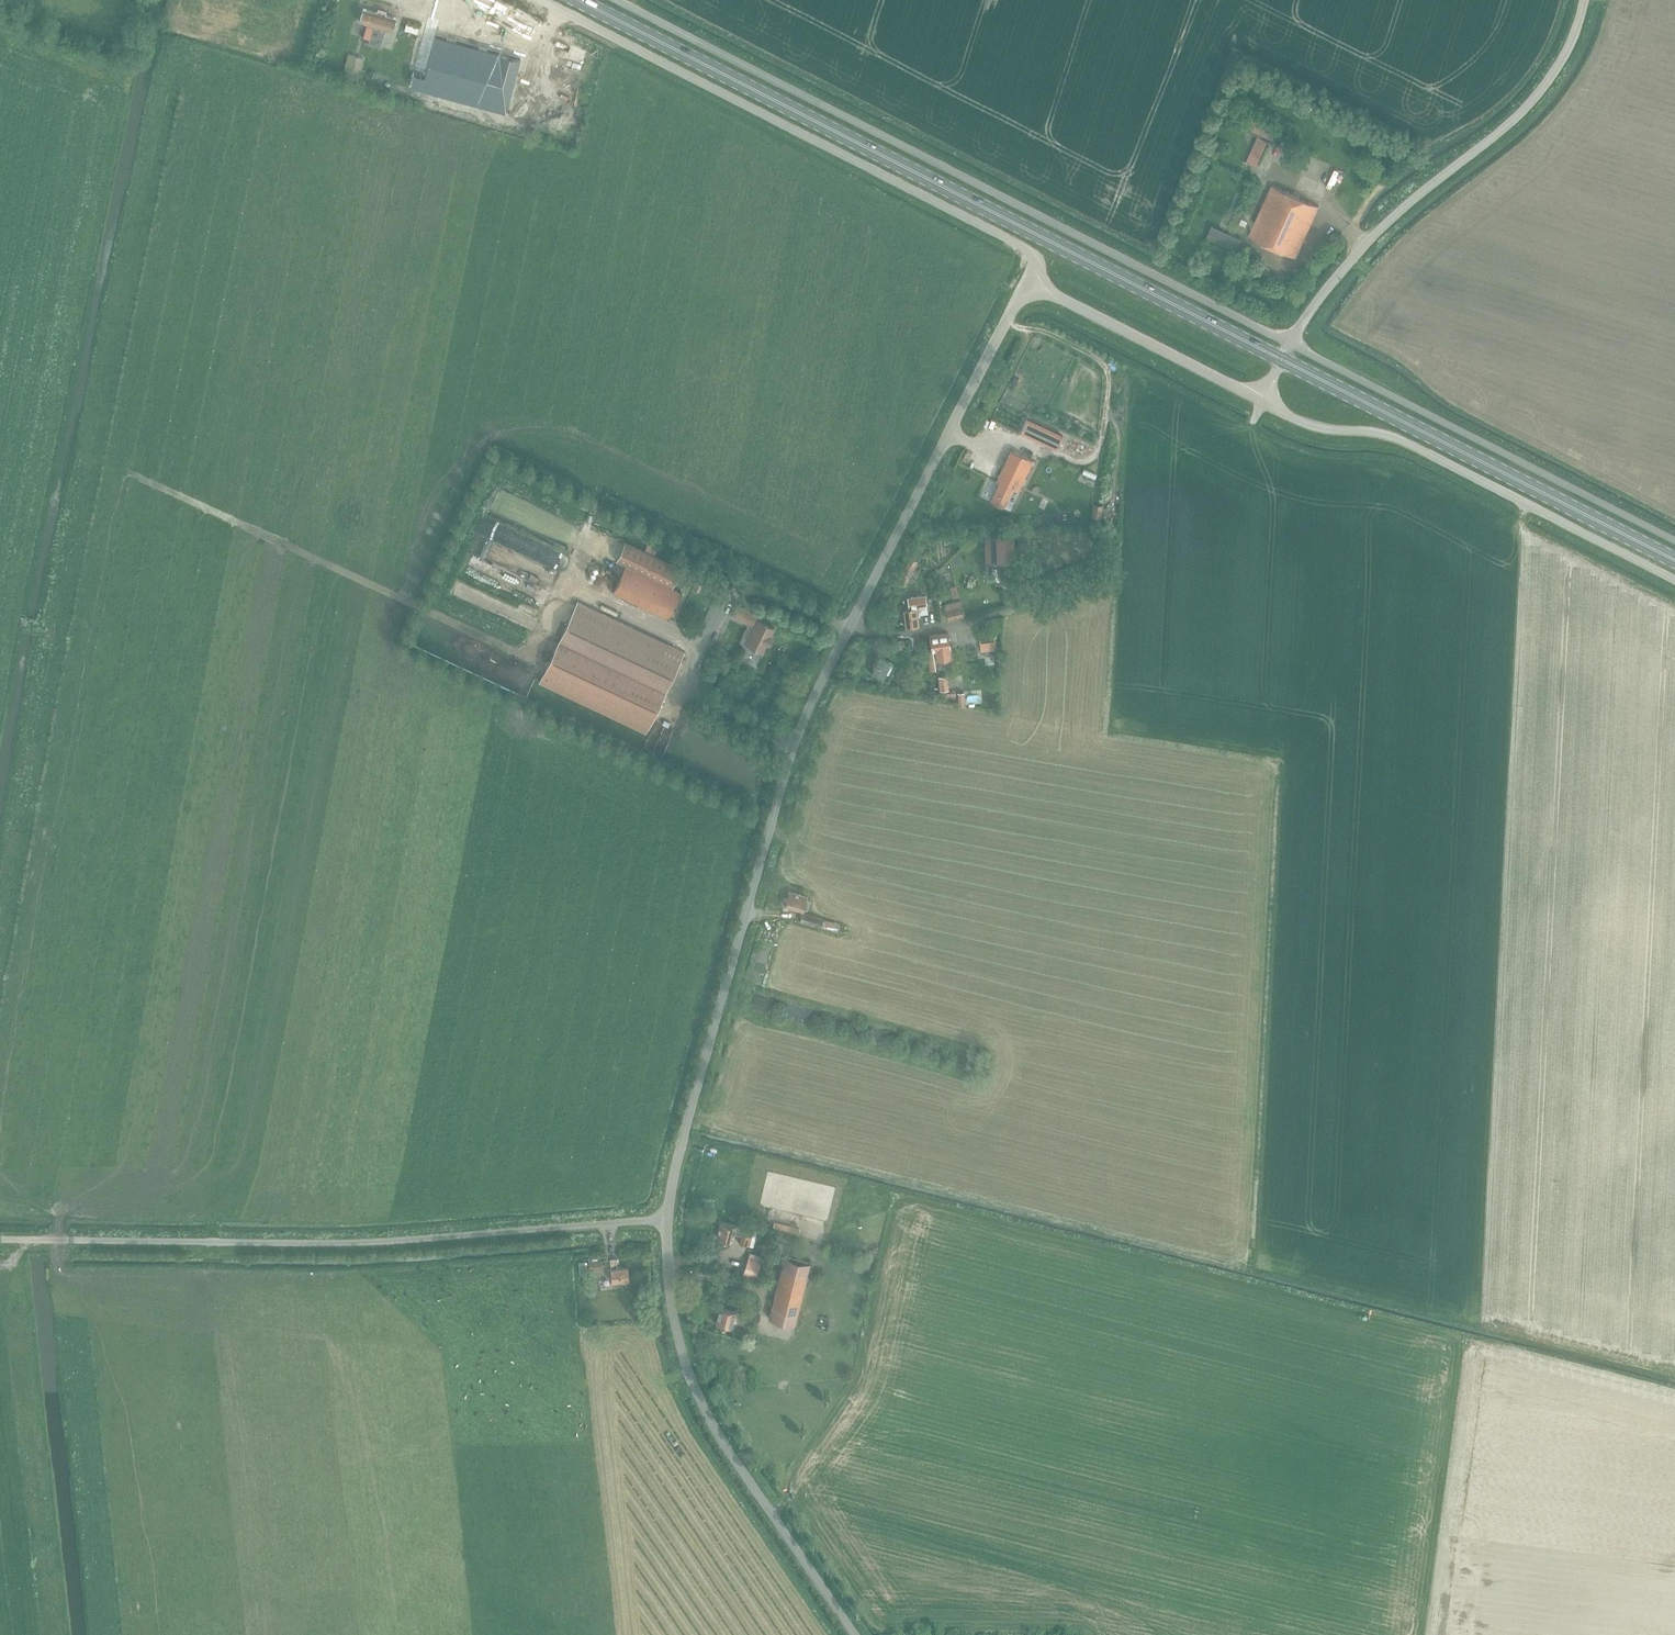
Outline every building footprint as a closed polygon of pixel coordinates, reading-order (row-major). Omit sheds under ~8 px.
[(385,29),(392,31),(396,18),(363,8),(359,21),(367,23),(363,37),(369,39),(368,43),(380,47),(385,29)] [(410,72),(406,84),(501,112),(516,59),(432,36),(420,75),(410,72)] [(343,74),(360,78),(365,57),(349,53),(343,74)] [(1274,137),(1278,128),(1253,117),(1249,126),(1245,124),(1243,128),(1259,135),(1251,152),(1260,156),(1268,139),(1273,142),(1275,138),(1274,137)] [(1249,234),(1296,256),(1319,205),(1273,184),(1249,234)] [(1205,236),(1235,250),(1240,237),(1210,224),(1205,236)] [(1254,256),(1266,262),(1268,257),(1256,252),(1254,256)] [(1018,431),(1043,443),(1049,430),(1025,418),(1018,431)] [(1025,475),(1031,478),(1039,462),(1011,449),(996,479),(1000,481),(991,499),(1009,507),(1025,475)] [(479,525),(473,540),(556,578),(562,563),(479,525)] [(612,591),(668,618),(680,593),(671,588),(681,568),(625,542),(616,561),(625,565),(612,591)] [(475,550),(470,569),(483,572),(488,553),(475,550)] [(912,551),(910,558),(918,560),(920,554),(912,551)] [(604,559),(597,566),(605,573),(612,566),(604,559)] [(903,572),(910,576),(916,564),(909,560),(903,572)] [(460,588),(475,589),(476,577),(461,576),(460,588)] [(949,587),(951,597),(958,596),(956,585),(949,587)] [(1025,591),(1007,597),(1010,606),(1028,600),(1025,591)] [(904,607),(905,625),(919,624),(918,611),(927,611),(925,594),(908,596),(909,606),(904,607)] [(944,603),(947,618),(962,615),(959,599),(944,603)] [(556,650),(662,699),(684,652),(577,603),(556,650)] [(519,615),(533,622),(538,612),(525,605),(519,615)] [(757,620),(757,621),(755,619),(757,615),(737,605),(732,616),(748,624),(740,642),(753,657),(753,656),(751,654),(754,647),(763,651),(767,643),(769,644),(772,638),(770,637),(774,628),(757,620)] [(995,640),(993,626),(978,628),(980,642),(995,640)] [(929,635),(930,650),(944,649),(943,645),(949,645),(948,633),(929,635)] [(896,640),(896,649),(906,648),(905,639),(896,640)] [(644,736),(662,699),(556,650),(539,687),(644,736)] [(872,671),(887,679),(895,665),(880,657),(872,671)] [(937,676),(939,691),(947,690),(946,676),(937,676)] [(783,907),(802,912),(806,898),(788,892),(783,907)] [(823,919),(802,912),(799,923),(820,929),(823,919)] [(739,1243),(747,1245),(751,1229),(721,1221),(717,1237),(732,1241),(734,1234),(741,1236),(739,1243)] [(773,1229),(788,1233),(790,1226),(774,1222),(773,1229)] [(768,1248),(782,1251),(784,1241),(770,1238),(768,1248)] [(761,1266),(762,1253),(751,1252),(750,1265),(761,1266)] [(768,1318),(793,1324),(809,1264),(784,1257),(768,1318)] [(629,1266),(618,1267),(617,1259),(611,1259),(612,1268),(610,1268),(612,1281),(630,1280),(629,1266)] [(590,1261),(590,1268),(604,1267),(603,1260),(590,1261)] [(716,1324),(731,1327),(735,1311),(720,1307),(716,1324)]
